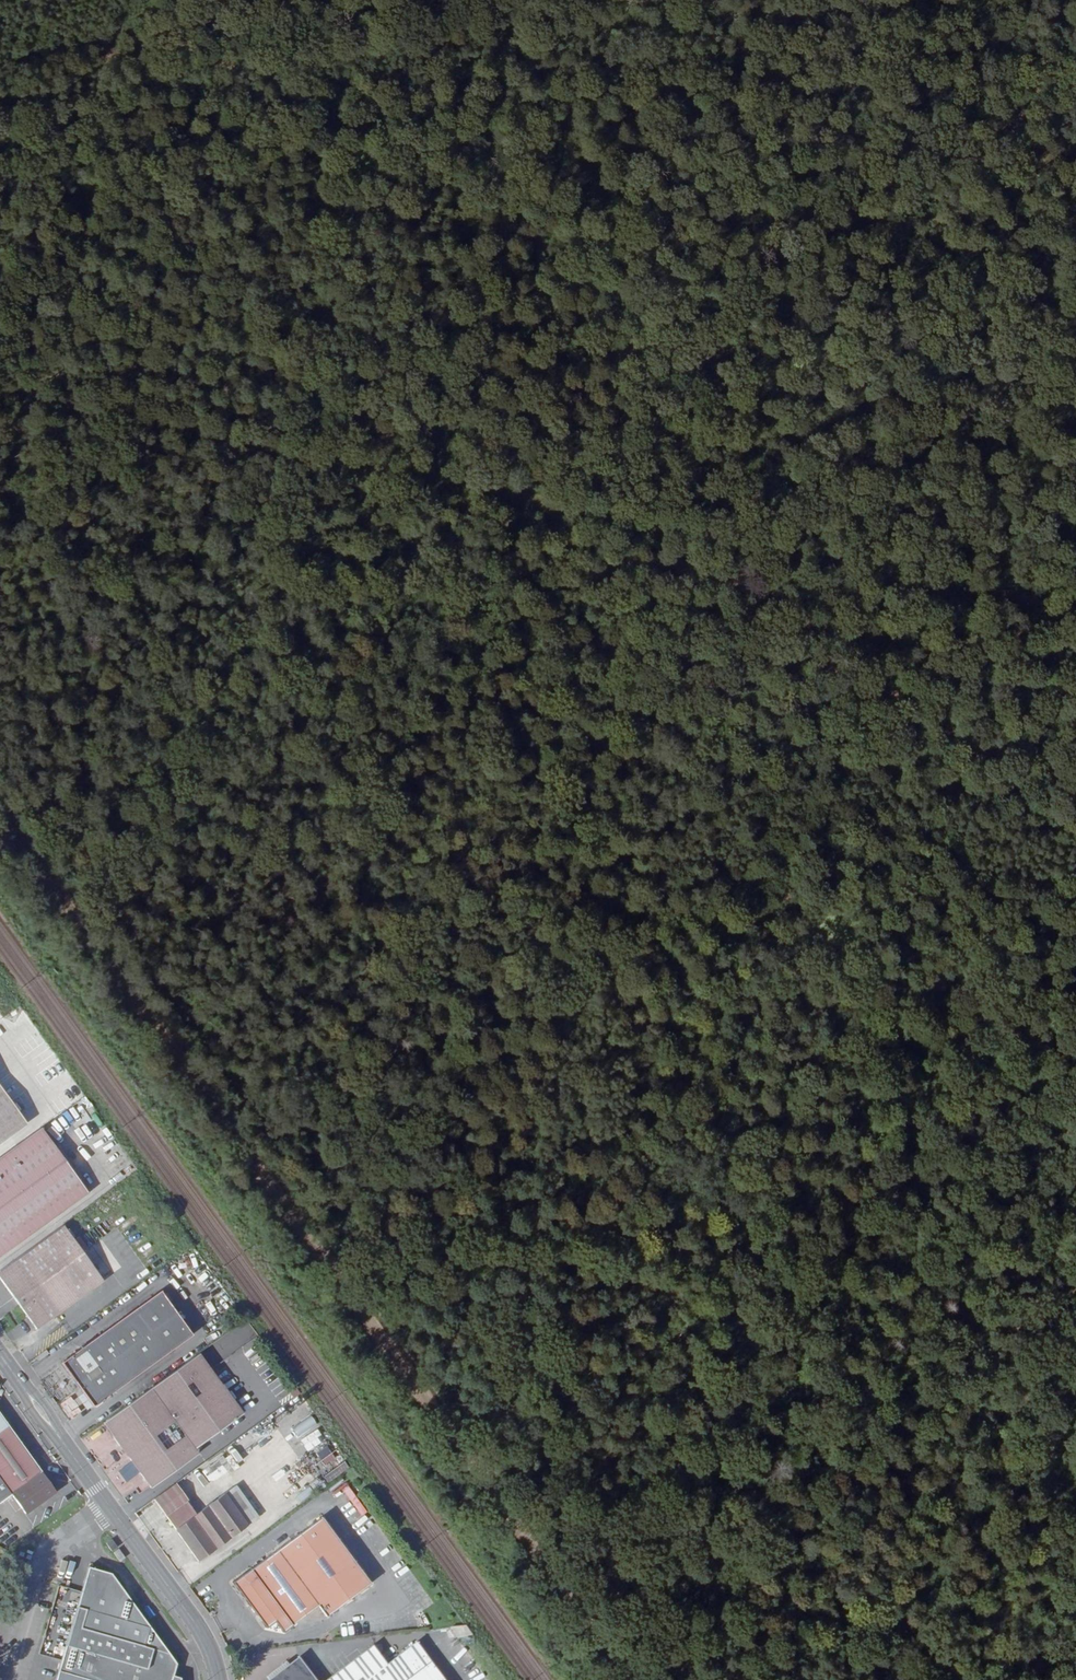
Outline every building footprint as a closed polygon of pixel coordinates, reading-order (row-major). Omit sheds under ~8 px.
[(28,1119),(0,1081),(0,1140),(28,1119)] [(0,1157),(0,1255),(88,1192),(41,1127),(0,1157)] [(0,1271),(0,1278),(36,1328),(103,1280),(64,1225),(0,1271)] [(160,1291),(60,1363),(92,1407),(192,1335),(160,1291)] [(46,1351),(36,1358),(38,1362),(48,1354),(46,1351)] [(199,1353),(103,1422),(151,1488),(199,1454),(195,1448),(242,1414),(199,1353)] [(74,1396),(62,1404),(71,1418),(83,1411),(74,1396)] [(56,1491),(0,1414),(0,1503),(11,1495),(26,1513),(56,1491)] [(190,1471),(203,1489),(246,1461),(239,1451),(266,1434),(260,1425),(190,1471)] [(311,1427),(301,1435),(314,1453),(325,1446),(311,1427)] [(324,1466),(335,1457),(329,1449),(318,1458),(324,1466)] [(188,1500),(176,1483),(154,1499),(166,1516),(188,1500)] [(236,1486),(175,1529),(198,1561),(259,1518),(236,1486)] [(324,1507),(228,1576),(266,1628),(275,1622),(283,1633),(299,1621),(298,1621),(324,1602),(332,1613),(377,1580),(324,1507)] [(114,1551),(119,1547),(114,1540),(108,1543),(114,1551)] [(119,1549),(114,1553),(120,1561),(125,1558),(119,1549)] [(77,1606),(56,1679),(180,1679),(180,1678),(173,1676),(176,1664),(112,1573),(88,1567),(77,1606)] [(417,1647),(386,1668),(372,1649),(328,1679),(441,1679),(417,1647)] [(297,1659),(267,1679),(313,1679),(297,1659)]
